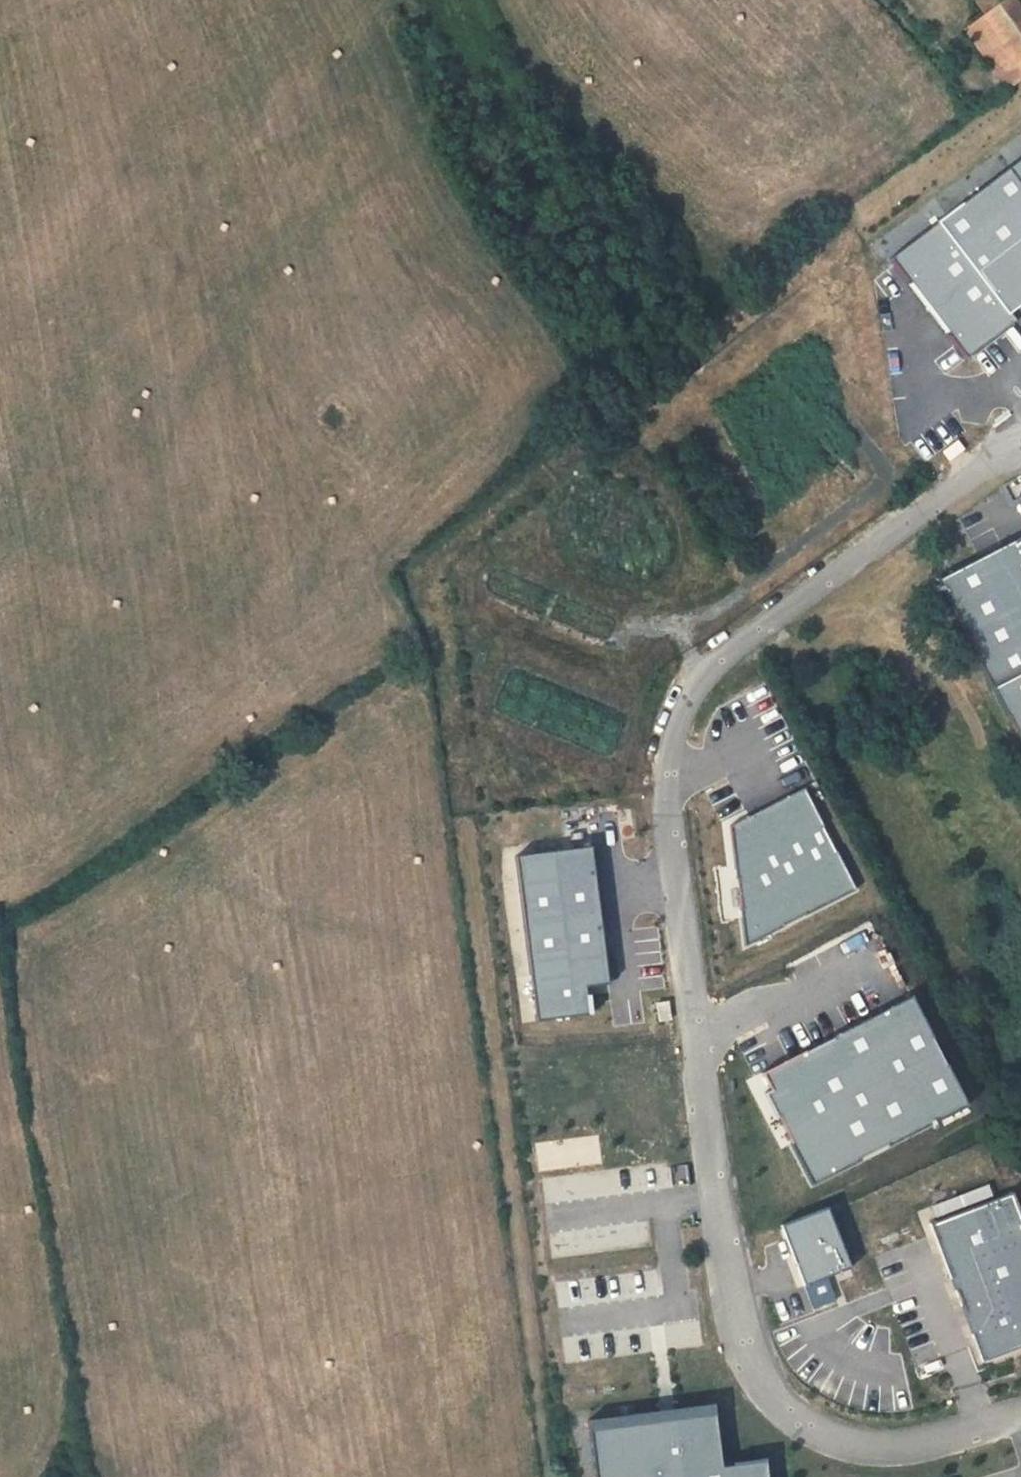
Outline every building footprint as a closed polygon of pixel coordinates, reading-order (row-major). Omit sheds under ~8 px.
[(986,15),(971,25),(967,32),(1006,87),(1014,86),(1020,81),(1020,12),(1013,0),(1006,0),(998,6),(986,15)] [(986,15),(998,6),(994,0),(976,0),(986,15)] [(1020,759),(1020,535),(935,575),(1020,759)] [(758,935),(851,893),(805,792),(712,834),(758,935)] [(584,986),(605,983),(584,846),(512,857),(536,1021),(588,1013),(584,986)] [(806,1180),(959,1109),(909,1000),(756,1071),(806,1180)] [(928,1222),(975,1360),(1020,1344),(1020,1228),(1020,1229),(1008,1195),(928,1222)] [(827,1207),(775,1227),(798,1286),(850,1267),(827,1207)] [(760,1459),(715,1465),(708,1405),(591,1418),(597,1476),(762,1476),(760,1459)]
